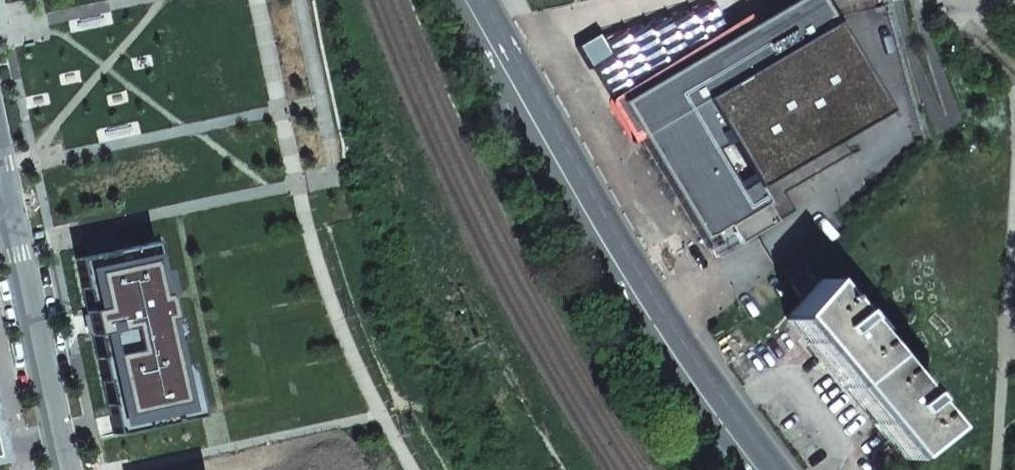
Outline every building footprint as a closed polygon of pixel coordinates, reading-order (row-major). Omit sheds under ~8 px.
[(643,137),(704,239),(726,225),(736,244),(774,222),(763,204),(781,193),(848,155),(839,140),(886,112),(819,0),(799,0),(720,46),(714,42),(614,101),(637,140),(643,137)] [(792,211),(781,193),(763,204),(774,222),(792,211)] [(726,225),(704,239),(714,257),(736,244),(726,225)] [(161,240),(75,259),(89,323),(114,435),(199,417),(161,240)] [(940,427),(818,279),(817,281),(787,317),(902,457),(940,427)]
